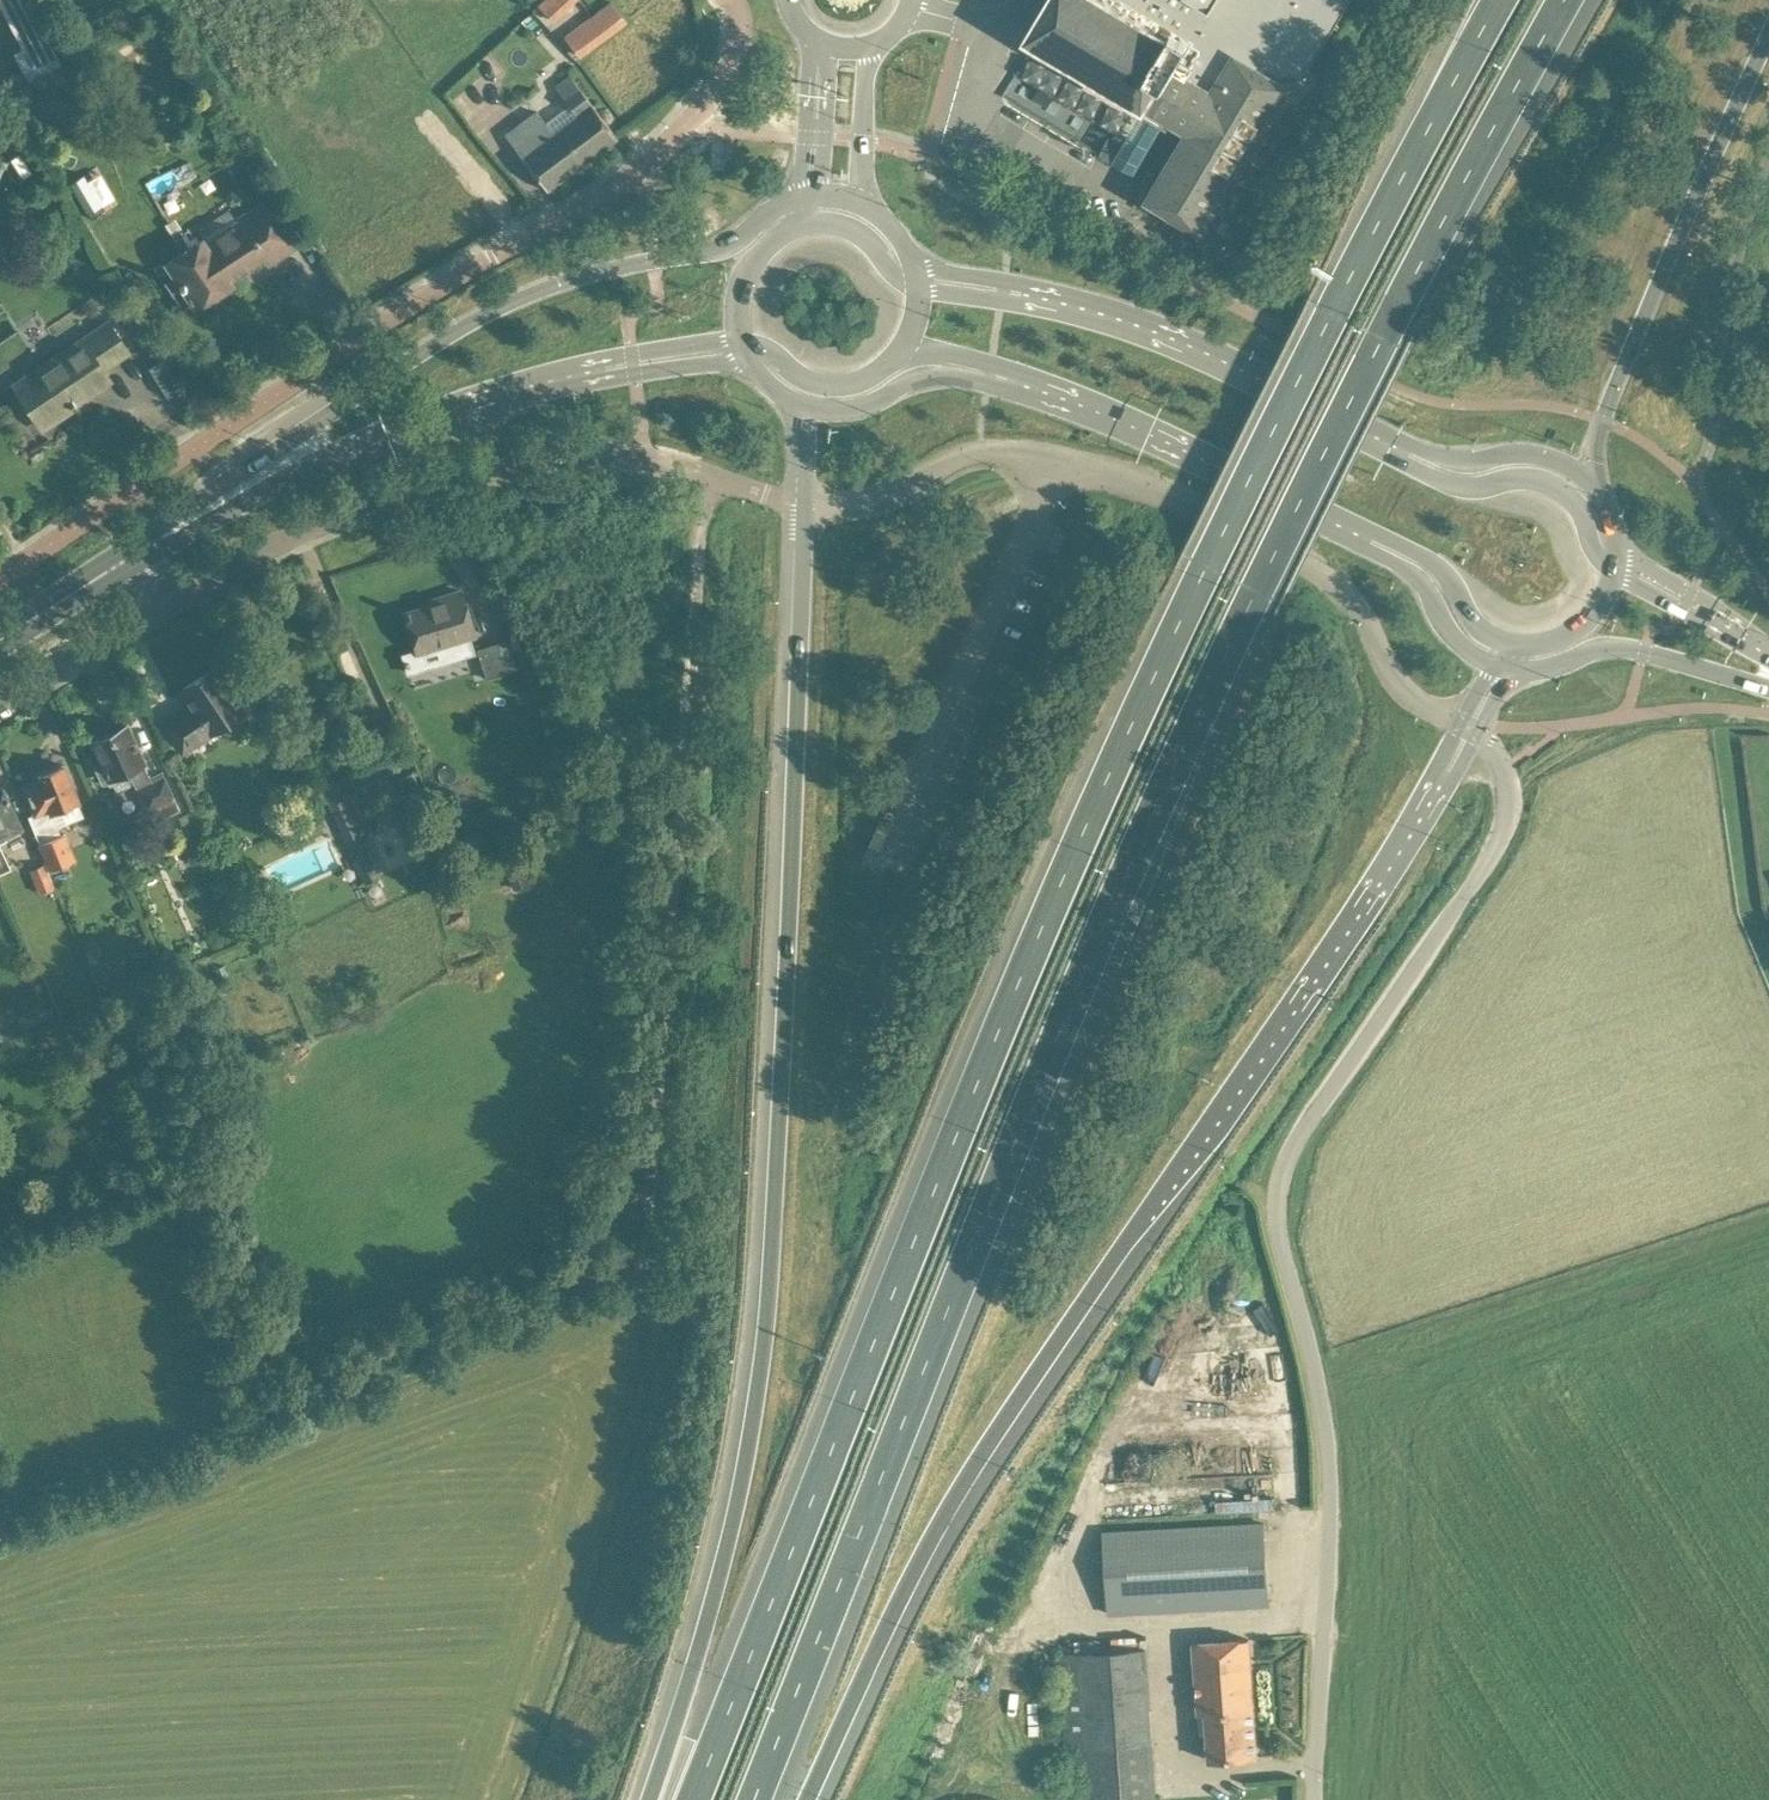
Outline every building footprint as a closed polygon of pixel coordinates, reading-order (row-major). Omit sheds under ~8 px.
[(41,74),(61,64),(28,0),(4,0),(41,74)] [(542,2),(557,18),(576,0),(544,0),(542,2)] [(1027,38),(1034,42),(1041,46),(1038,53),(1167,130),(1168,128),(1164,126),(1169,116),(1190,128),(1147,200),(1202,233),(1289,87),(1283,83),(1290,70),(1296,74),(1301,66),(1307,70),(1312,62),(1313,62),(1350,0),(1049,0),(1050,0),(1048,3),(1055,7),(1050,15),(1043,11),(1042,13),(1041,13),(1041,14),(1041,15),(1030,33),(1029,33),(1029,34),(1029,35),(1027,38)] [(611,2),(563,37),(580,59),(627,24),(611,2)] [(182,99),(165,71),(132,91),(149,119),(182,99)] [(535,112),(505,135),(521,156),(546,190),(596,152),(603,147),(616,137),(569,74),(553,85),(569,106),(575,114),(550,132),(545,124),(535,112)] [(83,174),(70,182),(92,219),(105,211),(83,174)] [(269,262),(293,246),(263,201),(240,217),(241,220),(205,243),(202,240),(166,263),(180,283),(177,285),(179,288),(185,285),(186,286),(194,281),(205,298),(202,300),(203,302),(231,283),(229,279),(265,256),(269,262)] [(13,384),(38,421),(69,400),(74,407),(77,405),(75,403),(110,380),(102,368),(128,352),(107,321),(13,384)] [(447,600),(405,613),(416,649),(473,632),(460,590),(446,595),(447,600)] [(506,639),(477,648),(486,678),(515,669),(506,639)] [(193,705),(165,723),(183,750),(271,691),(254,665),(236,677),(225,659),(182,688),(193,705)] [(151,806),(157,819),(180,808),(163,771),(150,776),(125,725),(93,741),(103,762),(98,766),(106,783),(113,787),(115,791),(132,782),(145,809),(151,806)] [(77,800),(63,764),(35,775),(37,779),(23,785),(34,813),(28,816),(39,843),(49,870),(75,860),(64,833),(61,835),(51,811),(77,800)] [(365,883),(369,881),(380,876),(334,775),(319,782),(365,883)] [(5,837),(3,832),(20,824),(2,788),(0,789),(0,840),(5,837)] [(44,864),(30,869),(29,870),(39,894),(54,888),(44,864)] [(1264,1523),(1104,1532),(1108,1613),(1268,1604),(1264,1523)] [(1194,1642),(1199,1713),(1206,1713),(1209,1760),(1257,1757),(1248,1638),(1194,1642)] [(1060,1653),(1070,1799),(1133,1799),(1156,1798),(1146,1647),(1060,1653)]
